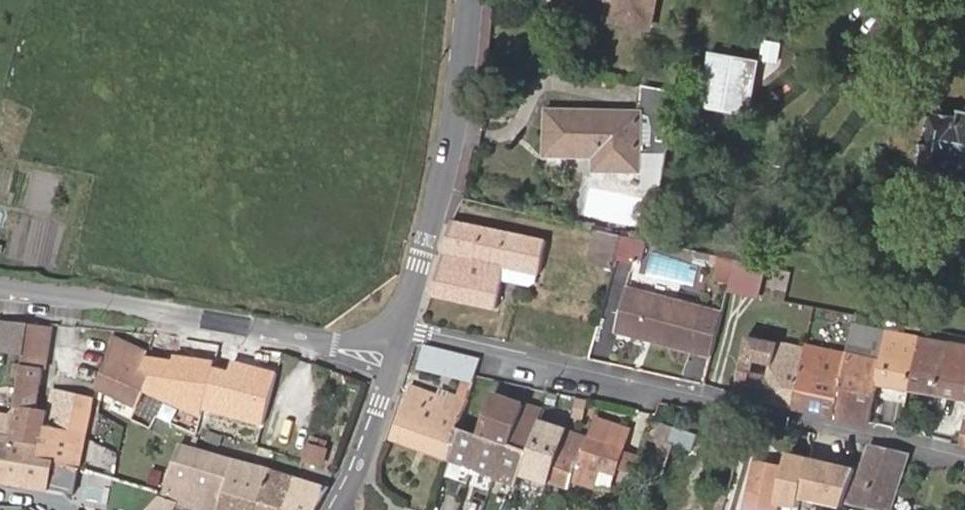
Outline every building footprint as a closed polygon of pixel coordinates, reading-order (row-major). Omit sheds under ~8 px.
[(657,0),(612,0),(609,19),(652,27),(657,0)] [(748,115),(756,65),(710,57),(702,108),(748,115)] [(642,110),(672,118),(676,92),(642,85),(642,110)] [(642,165),(665,165),(670,132),(659,131),(657,152),(642,152),(642,110),(547,109),(548,155),(597,156),(598,170),(642,170),(642,165)] [(924,173),(964,180),(964,110),(963,117),(934,113),(924,173)] [(24,199),(26,171),(2,169),(0,193),(0,197),(24,199)] [(456,219),(434,292),(496,307),(503,277),(506,263),(538,270),(540,271),(547,238),(456,219)] [(621,232),(597,226),(593,245),(617,250),(621,232)] [(640,236),(621,232),(617,250),(616,251),(636,256),(640,236)] [(617,250),(593,245),(590,258),(614,263),(616,251),(617,250)] [(725,255),(718,278),(732,282),(739,258),(725,255)] [(763,263),(739,258),(732,282),(731,287),(755,293),(763,263)] [(537,279),(538,270),(506,263),(503,277),(531,283),(537,279)] [(714,353),(725,311),(631,288),(621,330),(647,336),(648,331),(656,332),(654,338),(714,353)] [(30,324),(0,320),(0,351),(25,355),(30,324)] [(846,349),(884,358),(889,333),(852,323),(846,349)] [(49,327),(30,324),(25,355),(23,367),(42,370),(49,327)] [(880,382),(911,388),(922,338),(889,333),(884,358),(880,382)] [(738,391),(794,404),(807,347),(751,334),(738,391)] [(134,346),(145,351),(149,340),(138,335),(134,346)] [(142,410),(157,378),(141,370),(146,352),(145,351),(134,346),(115,337),(95,388),(142,410)] [(911,388),(941,393),(952,344),(922,338),(911,388)] [(794,404),(871,421),(880,382),(884,358),(846,349),(808,341),(807,347),(794,404)] [(475,379),(482,356),(425,343),(419,366),(475,379)] [(964,398),(964,346),(952,344),(941,393),(964,398)] [(77,467),(80,468),(92,399),(52,391),(49,411),(46,426),(34,424),(36,410),(42,370),(23,367),(21,383),(17,408),(16,414),(14,427),(12,439),(9,454),(77,467)] [(174,386),(157,378),(142,410),(158,418),(174,386)] [(395,440),(451,457),(460,431),(475,384),(462,380),(458,393),(441,388),(440,392),(413,384),(395,440)] [(190,394),(174,386),(158,418),(202,439),(206,431),(215,413),(223,416),(231,399),(197,382),(190,394)] [(546,409),(494,394),(491,405),(518,413),(541,420),(546,409)] [(14,427),(16,414),(17,408),(0,405),(0,425),(14,427)] [(497,474),(518,413),(491,405),(481,437),(460,431),(451,457),(497,474)] [(46,426),(49,411),(36,410),(34,424),(46,426)] [(541,420),(518,413),(497,474),(520,482),(524,471),(541,420)] [(609,442),(541,420),(524,471),(572,486),(574,481),(581,461),(606,469),(617,473),(630,432),(614,427),(609,442)] [(14,427),(0,425),(0,437),(12,439),(14,427)] [(652,432),(641,463),(667,471),(677,440),(652,432)] [(73,493),(77,467),(9,454),(12,439),(0,437),(0,481),(73,493)] [(310,443),(304,462),(322,467),(327,448),(310,443)] [(169,474),(203,483),(223,489),(225,481),(232,460),(179,445),(169,474)] [(871,445),(851,502),(887,509),(891,509),(911,455),(871,445)] [(271,471),(232,460),(225,481),(265,492),(271,471)] [(759,460),(746,509),(780,509),(791,468),(759,460)] [(598,490),(606,469),(581,461),(574,481),(598,490)] [(216,509),(286,509),(296,478),(271,471),(265,492),(225,481),(223,489),(216,509)] [(196,509),(203,483),(169,474),(162,494),(149,509),(176,509),(179,504),(196,509)] [(286,509),(316,509),(329,487),(296,478),(286,509)] [(196,509),(199,509),(216,509),(223,489),(203,483),(196,509)]
